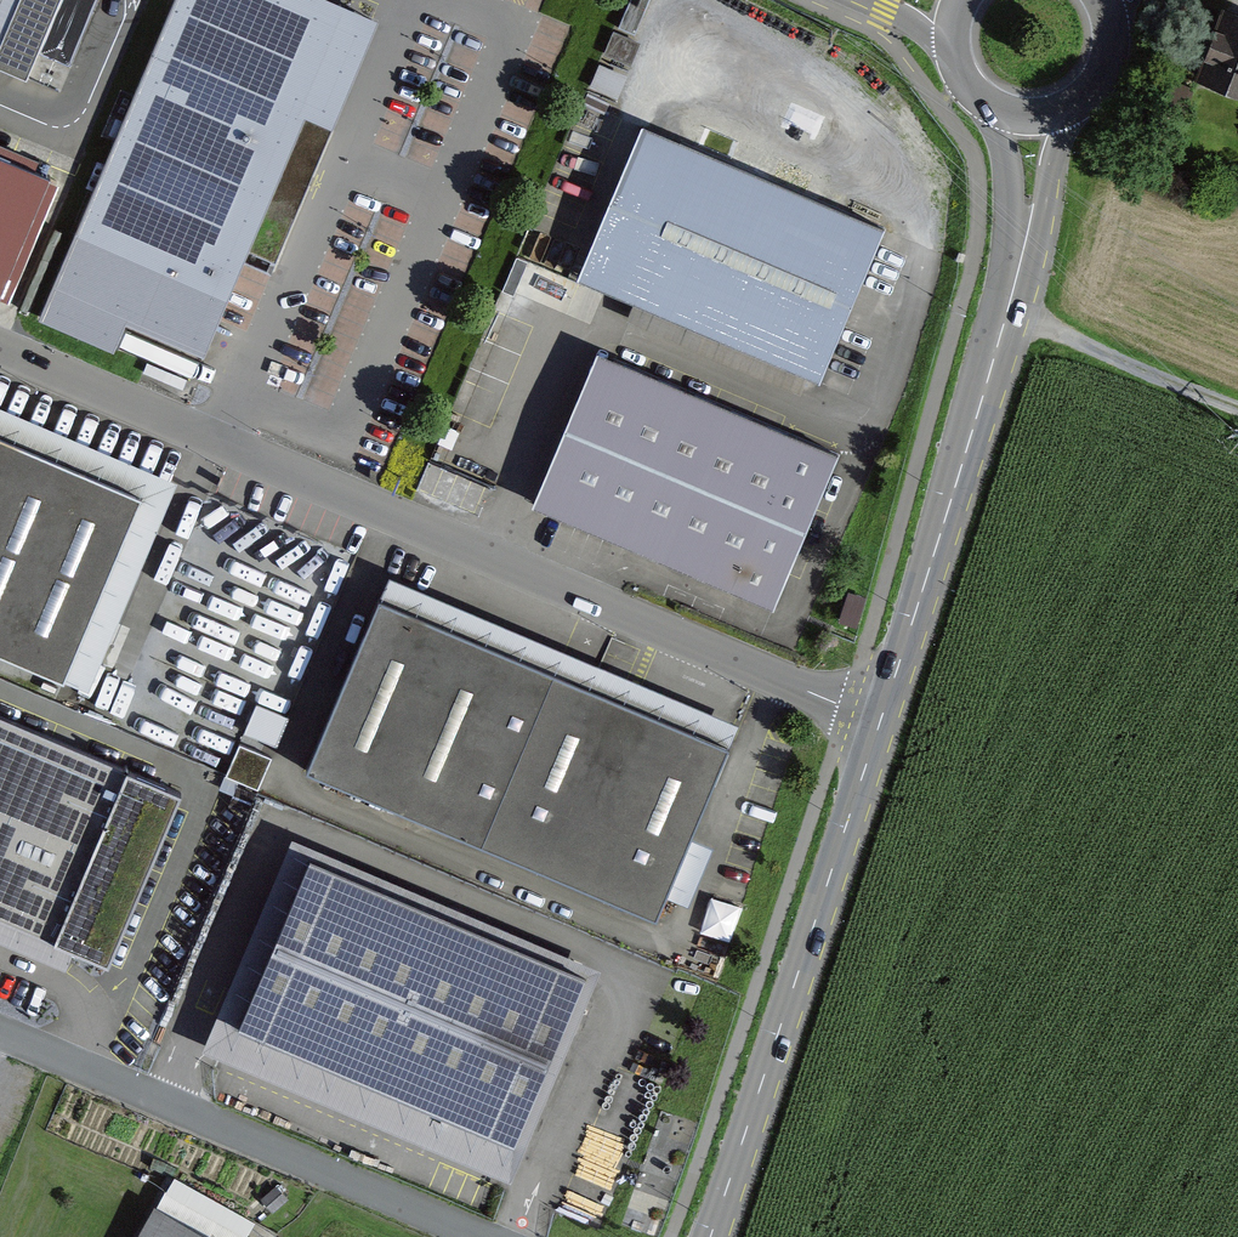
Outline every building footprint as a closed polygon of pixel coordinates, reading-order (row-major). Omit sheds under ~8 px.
[(14,73),(63,93),(102,0),(0,0),(0,67),(14,73)] [(309,0),(178,0),(44,318),(114,347),(125,320),(199,351),(248,235),(280,249),(331,129),(304,118),(347,16),(309,0)] [(1225,5),(1198,76),(1237,91),(1237,10),(1225,5)] [(884,228),(679,141),(614,294),(819,381),(884,228)] [(0,155),(0,294),(50,175),(0,155)] [(838,454),(614,359),(549,511),(773,606),(838,454)] [(0,436),(0,653),(63,680),(141,496),(0,436)] [(729,747),(378,599),(305,770),(657,918),(729,747)] [(259,701),(250,729),(280,739),(289,711),(259,701)] [(0,714),(0,917),(58,942),(109,963),(182,790),(0,714)] [(262,786),(276,751),(243,739),(230,773),(262,786)] [(585,974),(310,857),(239,1025),(514,1142),(585,974)] [(708,931),(738,936),(744,900),(715,894),(708,931)] [(266,1233),(251,1226),(260,1210),(178,1165),(138,1236),(264,1236),(266,1233)] [(256,1219),(269,1233),(284,1220),(272,1206),(256,1219)]
